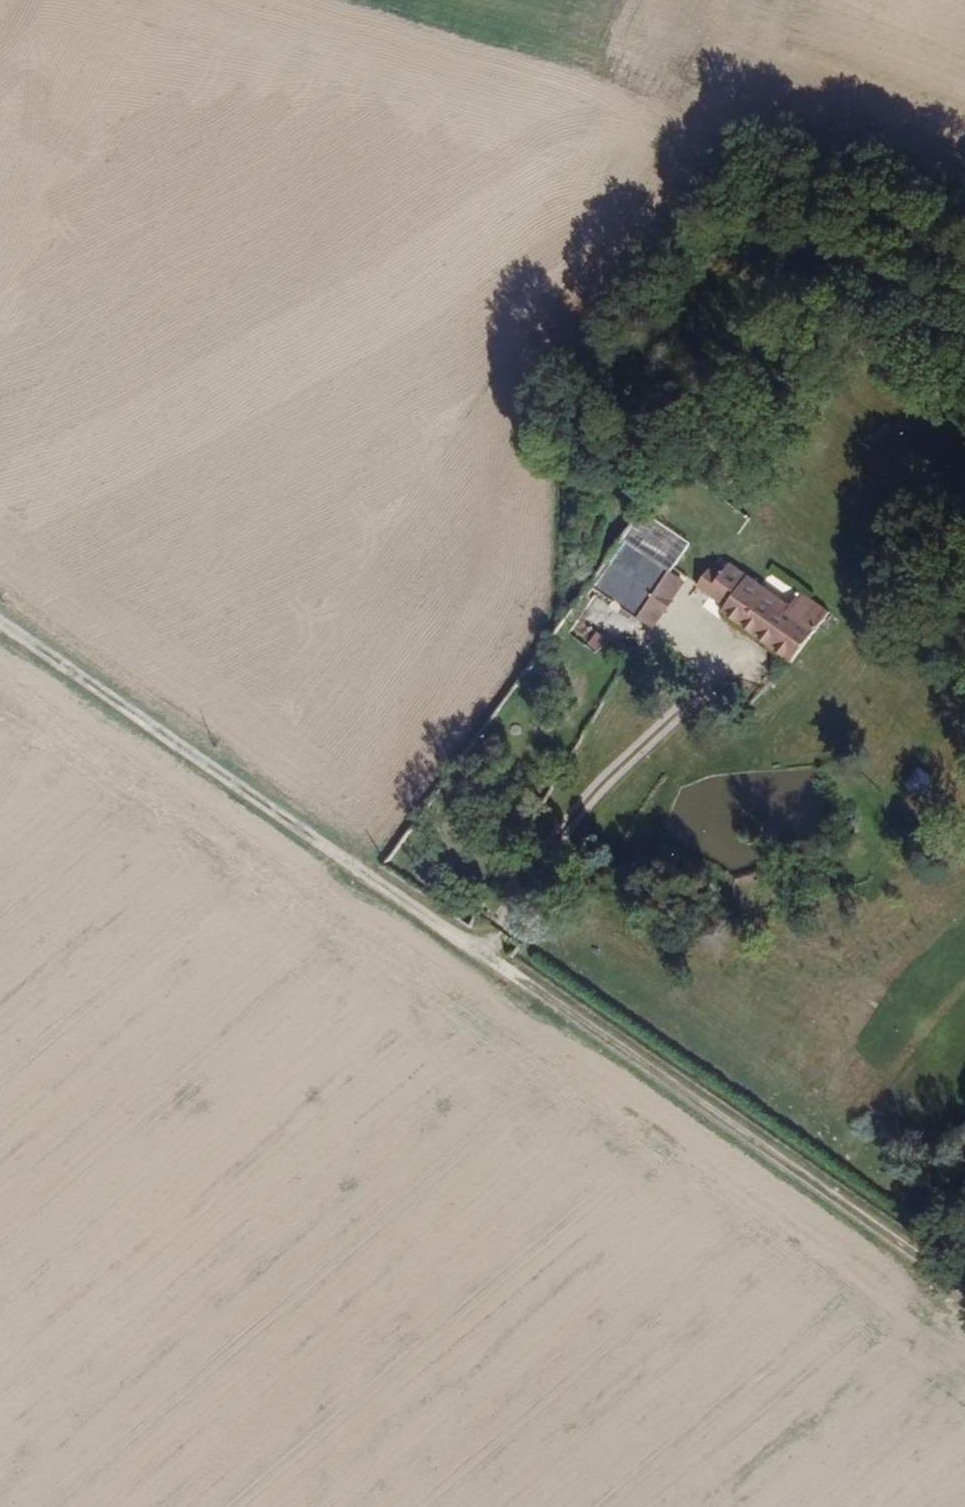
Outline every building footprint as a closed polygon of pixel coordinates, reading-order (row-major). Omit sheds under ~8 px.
[(676,582),(694,558),(647,523),(628,548),(676,582)] [(673,586),(676,582),(628,548),(594,597),(641,629),(645,627),(673,586)] [(789,678),(827,633),(805,617),(801,621),(794,616),(789,622),(777,612),(726,579),(705,587),(695,602),(718,617),(720,626),(749,646),(789,678)] [(657,636),(686,595),(673,586),(645,627),(657,636)] [(924,797),(931,774),(910,768),(903,791),(924,797)]
